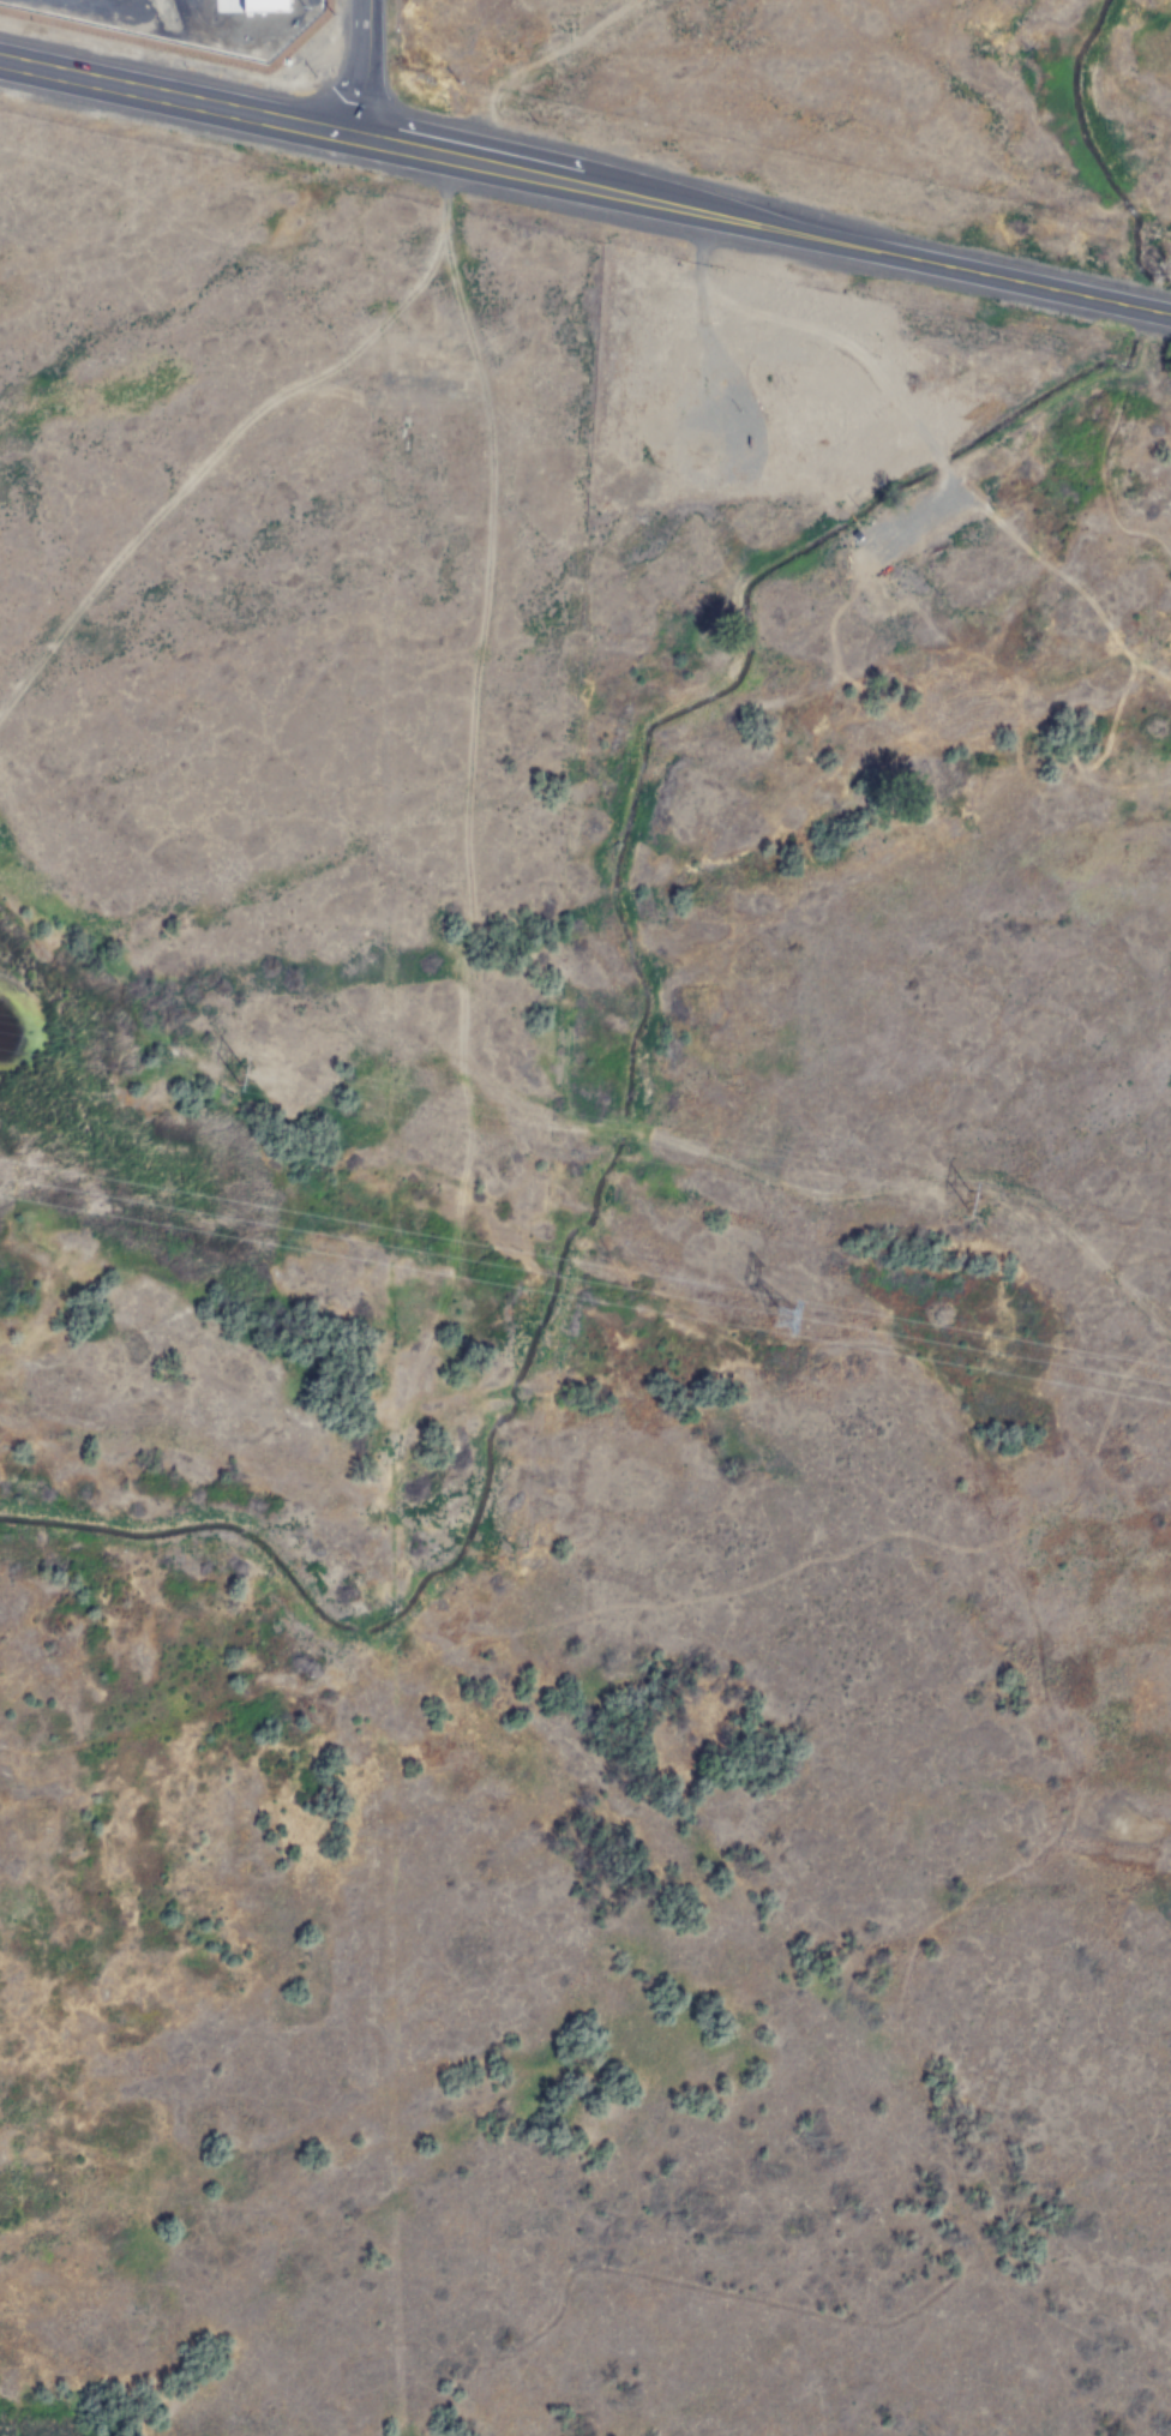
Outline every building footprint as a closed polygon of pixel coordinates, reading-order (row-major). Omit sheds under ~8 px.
[(818,443),(818,425),(805,425),(805,443),(818,443)]
